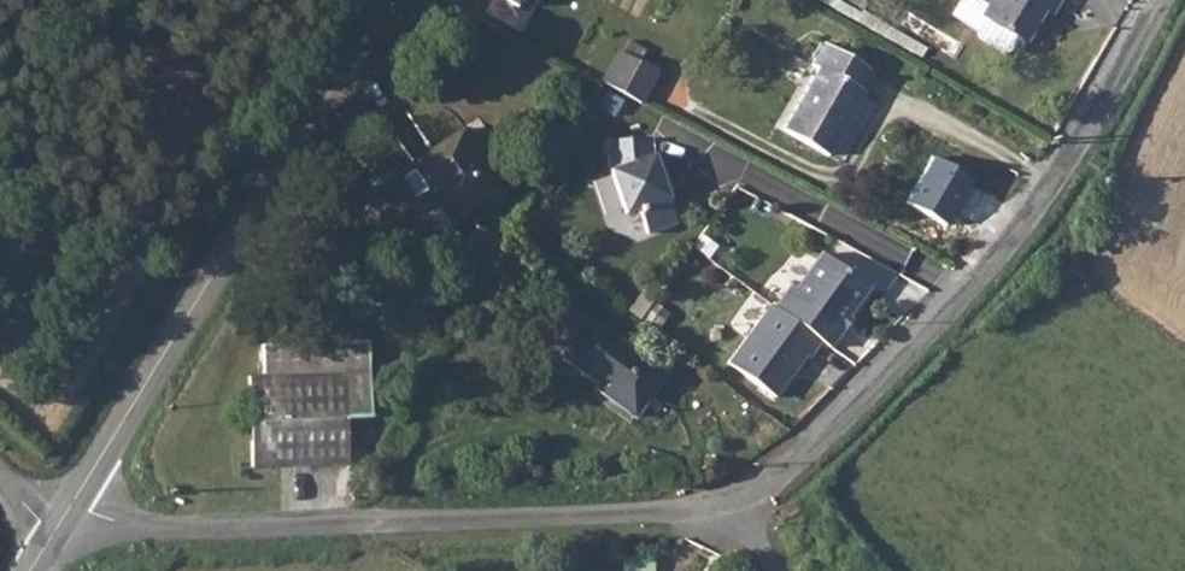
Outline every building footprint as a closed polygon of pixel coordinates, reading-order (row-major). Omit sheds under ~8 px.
[(979,36),(981,43),(1006,57),(1013,56),(1020,43),(987,23),(983,21),(989,10),(971,0),(967,0),(955,21),(979,36)] [(983,21),(1027,47),(1053,7),(1058,10),(1064,0),(995,0),(989,10),(983,21)] [(809,99),(789,135),(842,165),(879,98),(873,94),(884,75),(832,46),(821,66),(826,69),(809,99)] [(617,53),(600,84),(604,86),(641,105),(657,75),(617,53)] [(458,129),(411,159),(415,165),(399,175),(396,169),(365,188),(385,219),(415,199),(412,194),(427,184),(452,223),(498,194),(458,129)] [(641,215),(652,239),(679,228),(669,203),(670,203),(669,200),(663,185),(668,183),(659,160),(653,161),(651,143),(607,149),(610,178),(628,220),(641,215)] [(675,198),(668,183),(663,185),(669,200),(675,198)] [(454,272),(483,289),(509,244),(479,230),(454,272)] [(795,285),(779,308),(822,339),(831,346),(842,330),(839,329),(872,282),(854,269),(851,272),(825,254),(800,289),(795,285)] [(822,339),(779,308),(771,302),(729,361),(777,395),(794,372),(791,370),(805,351),(810,355),(822,339)] [(585,321),(559,357),(607,390),(603,397),(632,416),(662,373),(585,321)] [(273,371),(258,373),(261,465),(353,460),(351,413),(380,411),(378,338),(273,341),(273,371)]
